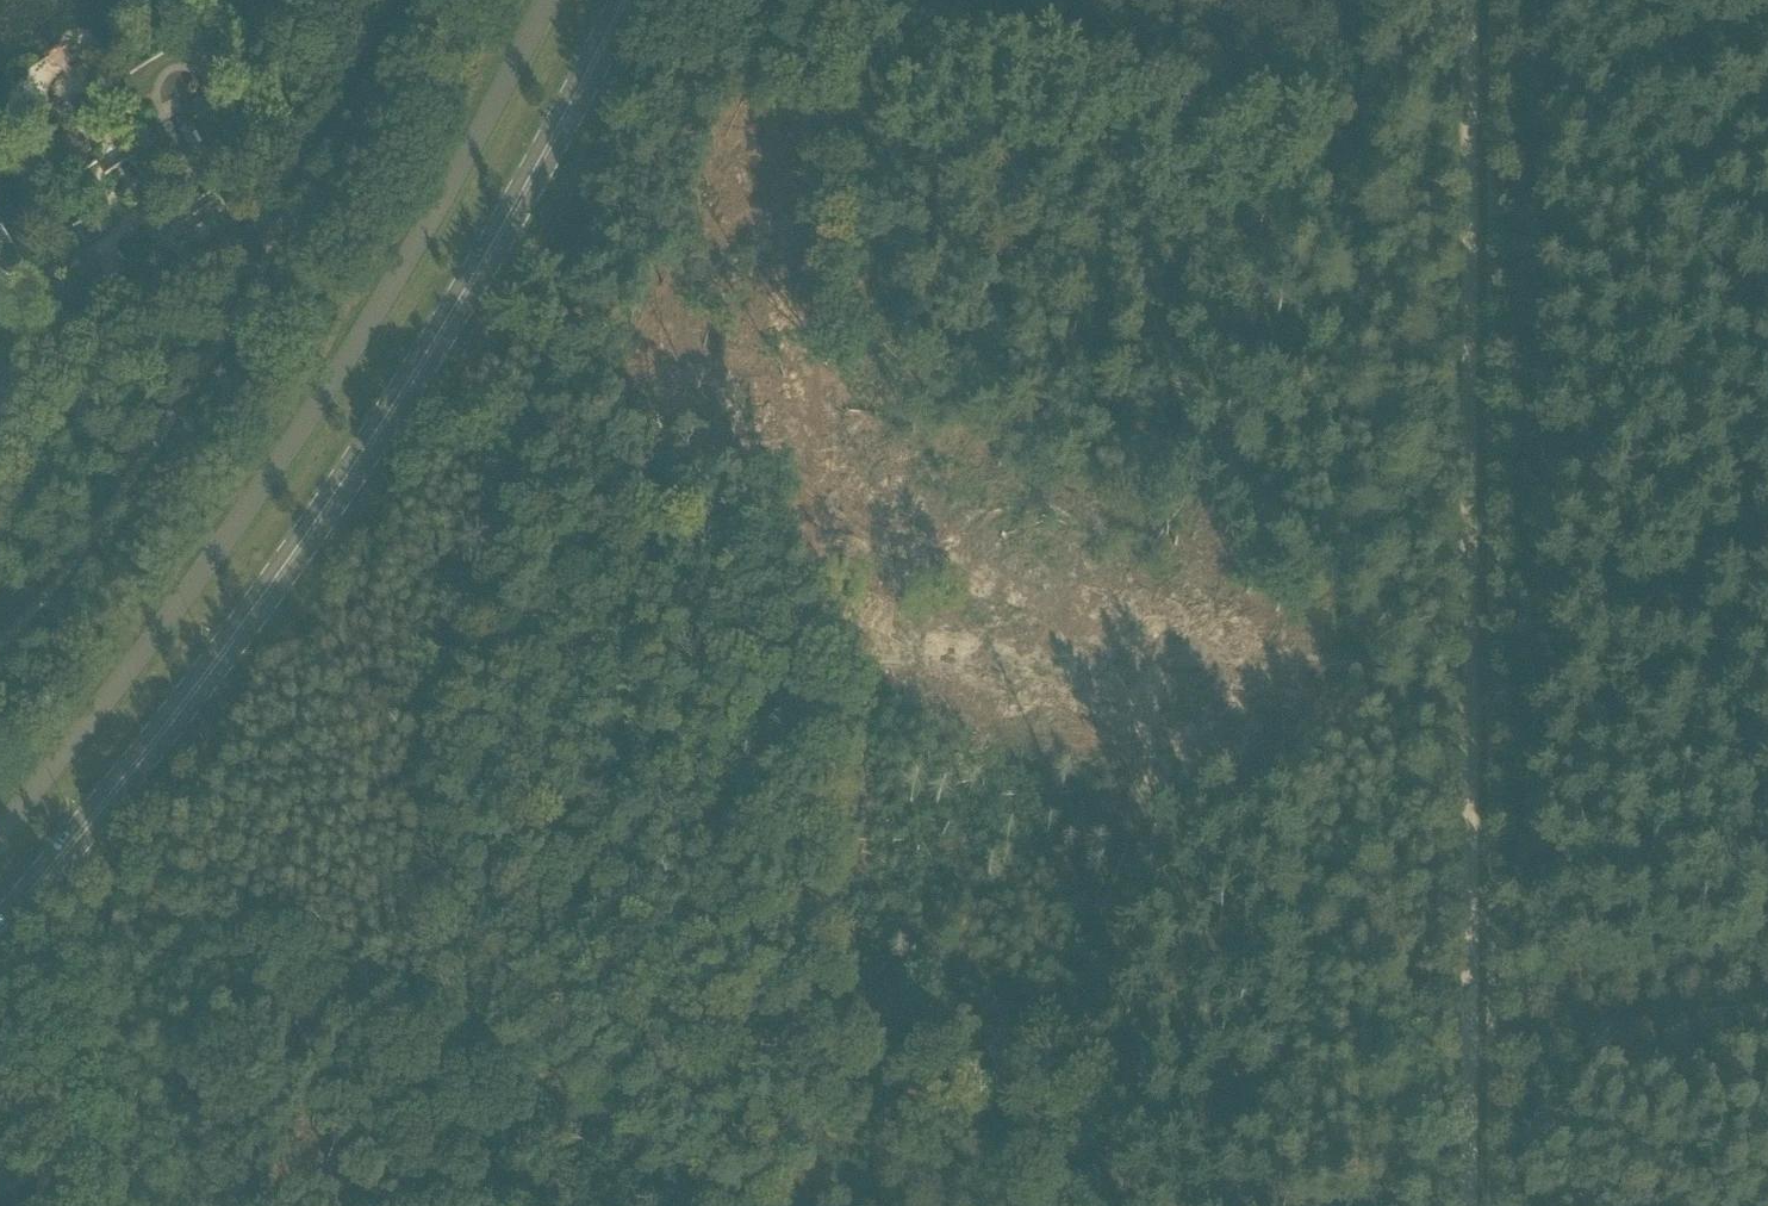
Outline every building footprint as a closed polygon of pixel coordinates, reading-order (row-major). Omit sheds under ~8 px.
[(655,0),(628,0),(626,4),(649,14),(655,0)]
